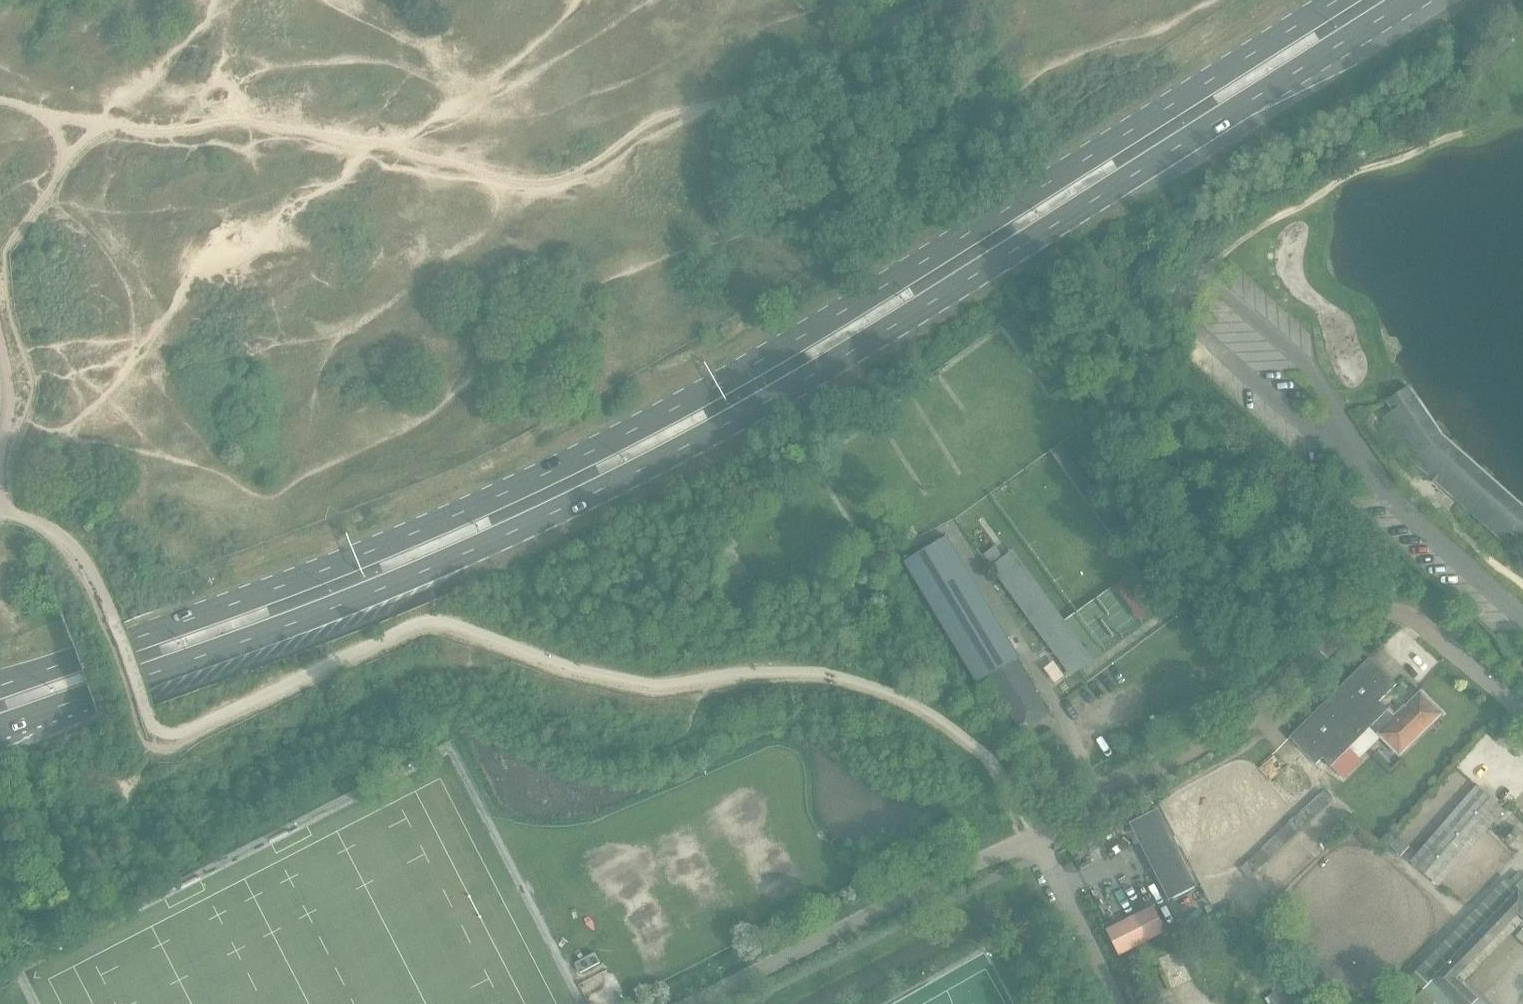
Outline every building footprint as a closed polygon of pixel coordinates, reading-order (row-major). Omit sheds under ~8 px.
[(1408,391),(1386,405),(1392,417),(1381,423),(1411,467),(1508,554),(1522,538),(1522,515),(1441,443),(1408,391)] [(989,677),(1016,661),(1019,659),(947,537),(905,562),(977,684),(989,677)] [(992,565),(1003,557),(995,546),(983,555),(992,565)] [(1071,678),(1092,663),(1011,552),(1003,557),(992,565),(990,567),(1071,678)] [(1379,702),(1396,685),(1369,658),(1290,738),(1316,764),(1323,758),(1340,775),(1368,746),(1360,738),(1372,726),(1378,733),(1379,732),(1400,754),(1440,714),(1421,695),(1408,707),(1404,705),(1393,716),(1379,702)] [(1021,731),(1048,714),(1016,661),(989,677),(1021,731)] [(1035,754),(1057,741),(1051,731),(1029,744),(1035,754)] [(1283,850),(1347,789),(1337,778),(1236,869),(1256,894),(1270,884),(1281,895),(1303,874),(1283,850)] [(1439,887),(1506,810),(1476,784),(1409,862),(1439,887)] [(1195,886),(1177,849),(1158,809),(1130,824),(1168,901),(1195,886)] [(1401,857),(1411,847),(1393,831),(1383,842),(1401,857)] [(1519,872),(1510,881),(1506,877),(1410,978),(1423,990),(1416,997),(1422,1003),(1488,1003),(1480,997),(1479,999),(1458,978),(1519,915),(1522,919),(1522,876),(1519,872)] [(1105,932),(1118,958),(1164,935),(1152,909),(1105,932)] [(595,953),(575,963),(580,973),(600,963),(595,953)] [(1289,983),(1264,998),(1268,1003),(1303,1003),(1289,983)]
